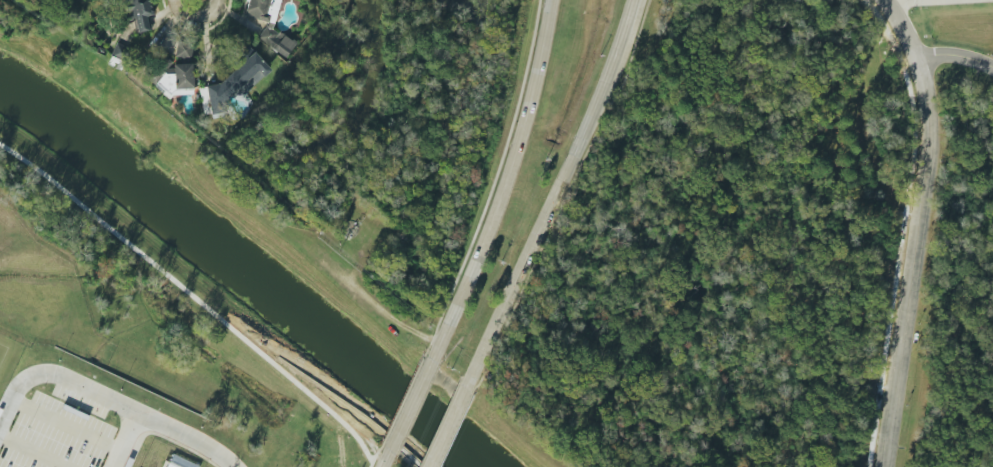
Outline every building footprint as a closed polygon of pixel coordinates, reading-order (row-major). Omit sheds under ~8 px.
[(137,33),(149,31),(146,17),(149,16),(146,0),(121,0),(126,21),(134,19),(137,33)] [(246,7),(241,15),(267,22),(257,39),(286,57),(295,42),(280,33),(275,32),(270,29),(275,13),(278,8),(280,0),(248,0),(246,7)] [(191,57),(192,42),(175,41),(174,56),(191,57)] [(111,56),(125,61),(130,48),(115,43),(111,56)] [(217,84),(198,87),(204,115),(225,111),(223,102),(231,96),(243,94),(271,71),(255,52),(217,84)] [(193,88),(192,62),(148,64),(149,83),(162,82),(161,74),(174,73),(174,89),(193,88)] [(199,465),(171,455),(167,466),(198,466),(199,465)]
